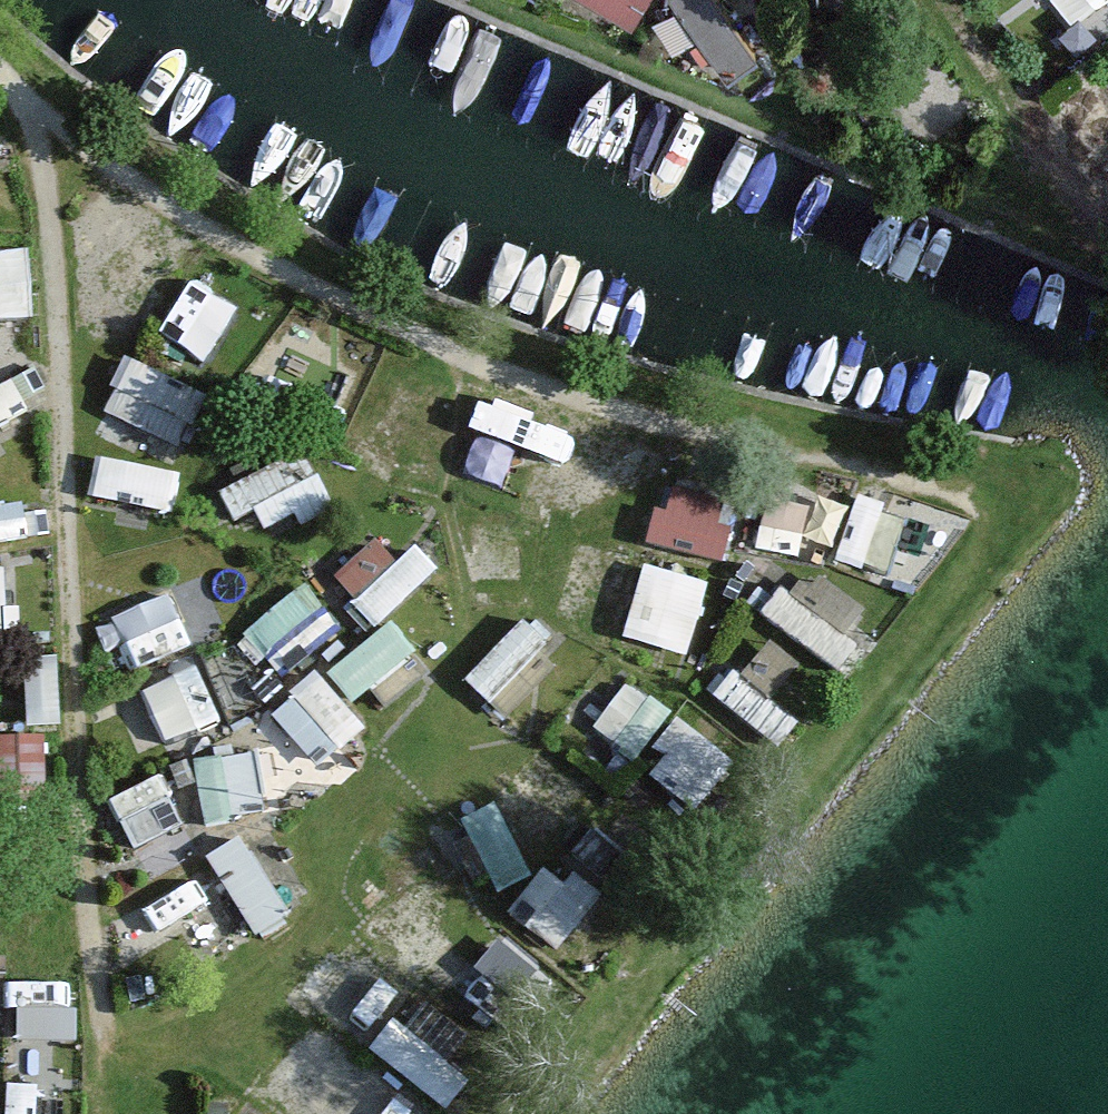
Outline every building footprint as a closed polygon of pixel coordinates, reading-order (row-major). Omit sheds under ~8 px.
[(741,66),(773,41),(740,0),(689,0),(741,66)] [(1079,10),(1094,0),(1073,0),(1079,10)] [(1070,98),(1088,128),(1069,140),(1107,205),(1107,75),(1070,98)] [(0,247),(0,304),(44,303),(42,246),(0,247)] [(202,270),(171,323),(218,351),(250,297),(202,270)] [(135,352),(115,405),(197,436),(217,382),(135,352)] [(32,528),(19,454),(44,450),(33,384),(0,390),(0,534),(32,528)] [(184,500),(189,458),(105,447),(100,489),(184,500)] [(321,447),(232,475),(246,522),(335,494),(321,447)] [(680,472),(662,532),(732,552),(750,493),(680,472)] [(848,544),(934,582),(963,515),(877,478),(848,544)] [(418,519),(347,568),(380,614),(450,566),(418,519)] [(652,555),(633,629),(701,646),(720,571),(652,555)] [(779,613),(849,659),(887,601),(816,556),(779,613)] [(13,624),(15,559),(0,559),(0,623),(13,624)] [(322,577),(251,612),(271,654),(342,619),(322,577)] [(132,662),(200,633),(178,583),(110,612),(132,662)] [(509,698),(559,631),(528,607),(477,675),(509,698)] [(362,696),(428,645),(402,612),(336,664),(362,696)] [(35,646),(37,712),(67,711),(66,646),(35,646)] [(175,731),(231,708),(209,654),(153,678),(175,731)] [(324,660),(278,701),(329,757),(375,717),(324,660)] [(721,692),(792,733),(811,701),(740,660),(721,692)] [(632,671),(605,725),(652,749),(679,694),(632,671)] [(653,759),(707,798),(743,749),(689,710),(653,759)] [(213,808),(271,801),(264,743),(206,750),(213,808)] [(143,839),(194,816),(171,765),(120,788),(143,839)] [(464,808),(510,883),(545,862),(499,786),(464,808)] [(316,893),(280,822),(224,850),(261,922),(316,893)] [(521,900),(568,939),(603,896),(557,858),(521,900)] [(502,1007),(544,960),(515,934),(473,981),(502,1007)] [(430,985),(384,1039),(451,1095),(497,1041),(430,985)] [(384,1071),(344,1113),(431,1113),(384,1071)]
